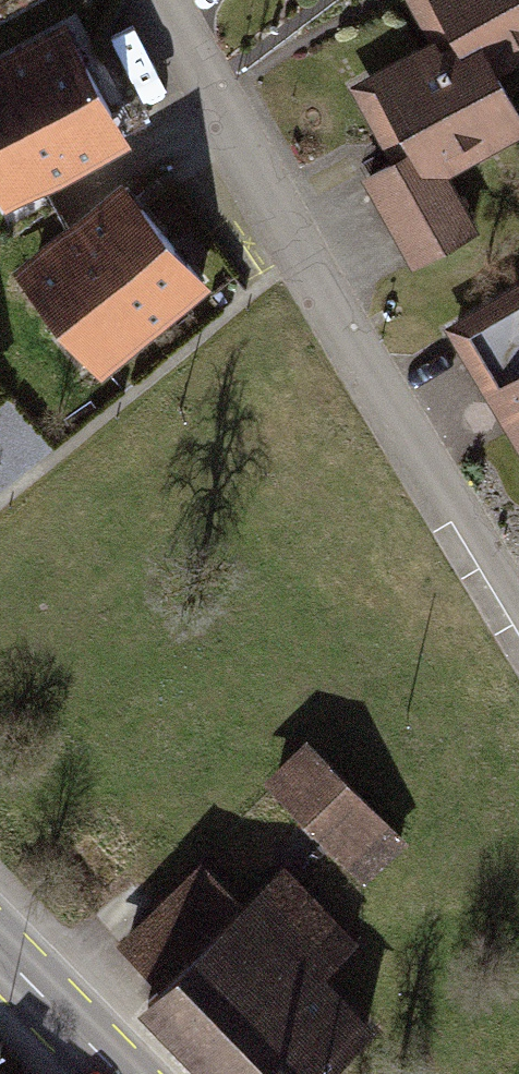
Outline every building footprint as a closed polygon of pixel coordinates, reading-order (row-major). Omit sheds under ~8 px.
[(437,45),(417,56),(430,79),(469,58),(476,71),(490,63),(518,47),(518,0),(412,0),(437,45)] [(66,29),(0,65),(0,192),(8,206),(128,140),(66,29)] [(417,56),(357,89),(398,162),(367,179),(385,212),(447,179),(438,164),(518,120),(518,115),(490,63),(476,71),(469,58),(430,79),(417,56)] [(475,231),(447,179),(385,212),(414,264),(475,231)] [(209,285),(126,188),(22,277),(105,374),(209,285)] [(448,331),(490,401),(507,391),(518,410),(518,289),(448,331)] [(313,746),(273,786),(362,875),(402,836),(313,746)] [(124,948),(169,994),(158,1005),(226,1073),(324,1073),(363,1035),(311,982),(350,944),(286,879),(249,915),(204,869),(124,948)]
